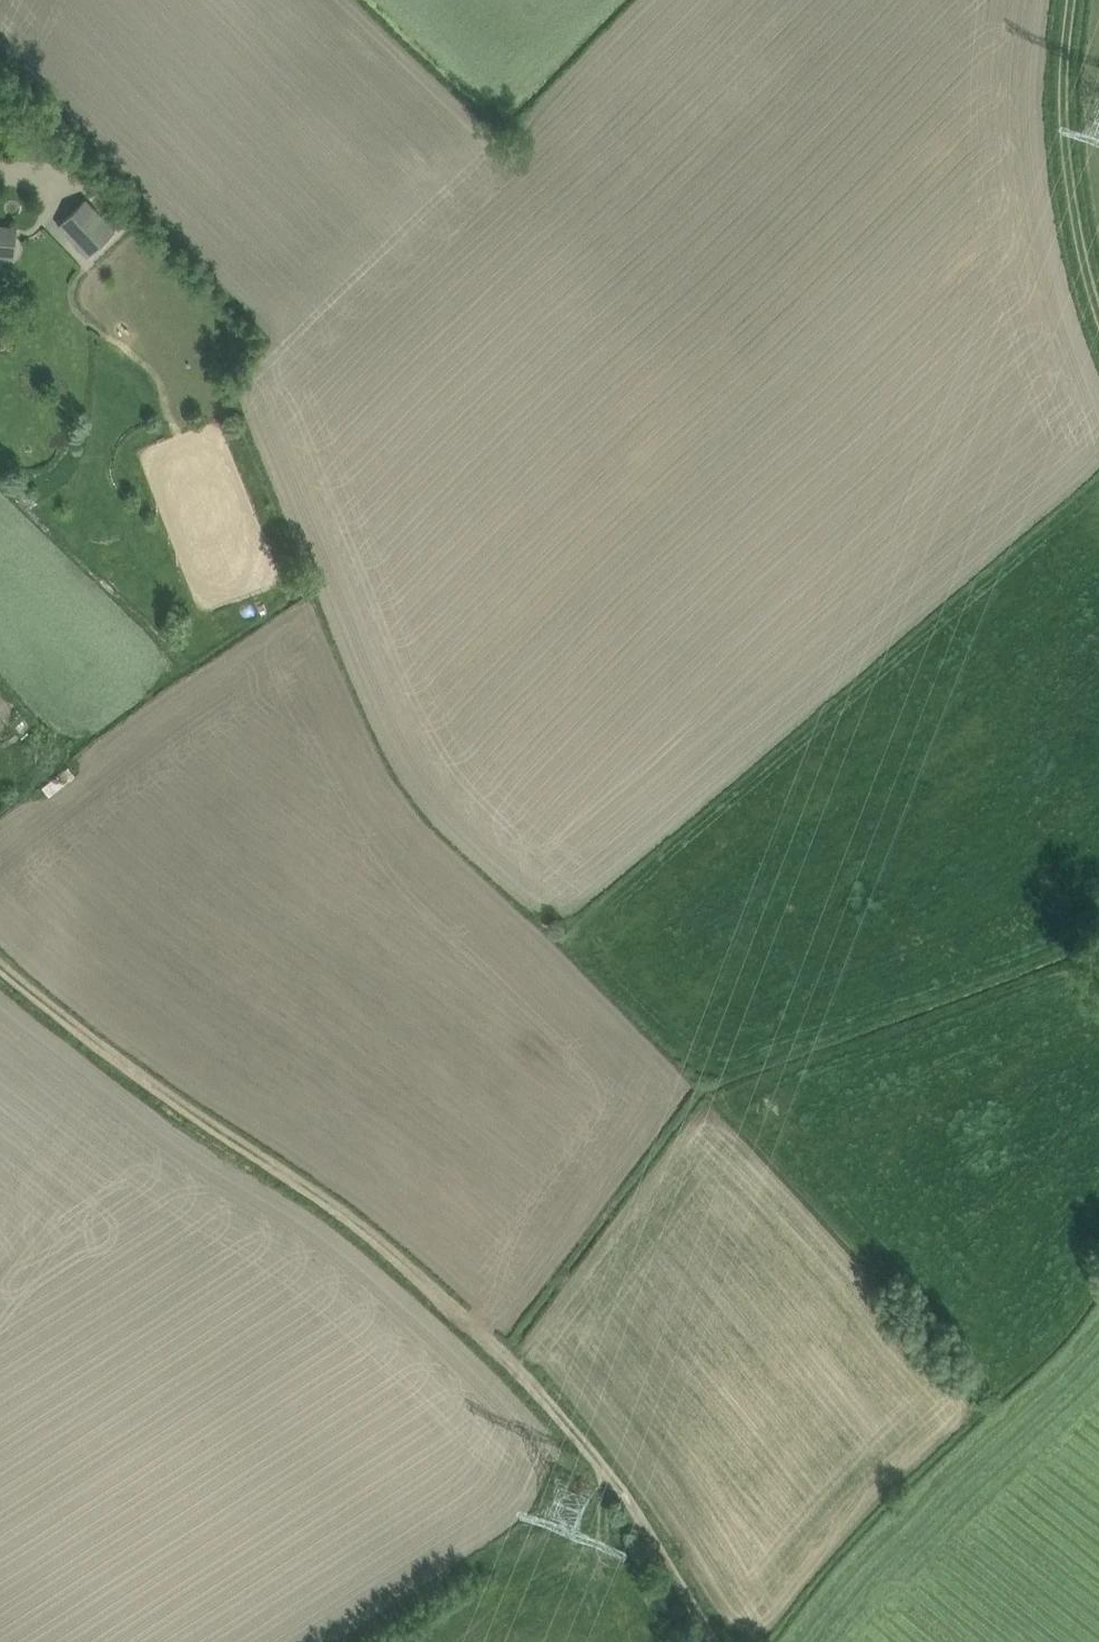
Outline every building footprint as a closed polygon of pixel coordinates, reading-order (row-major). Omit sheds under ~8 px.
[(87,199),(62,223),(91,253),(116,230),(87,199)] [(1,254),(2,237),(16,239),(17,228),(0,227),(0,254),(1,254)]
